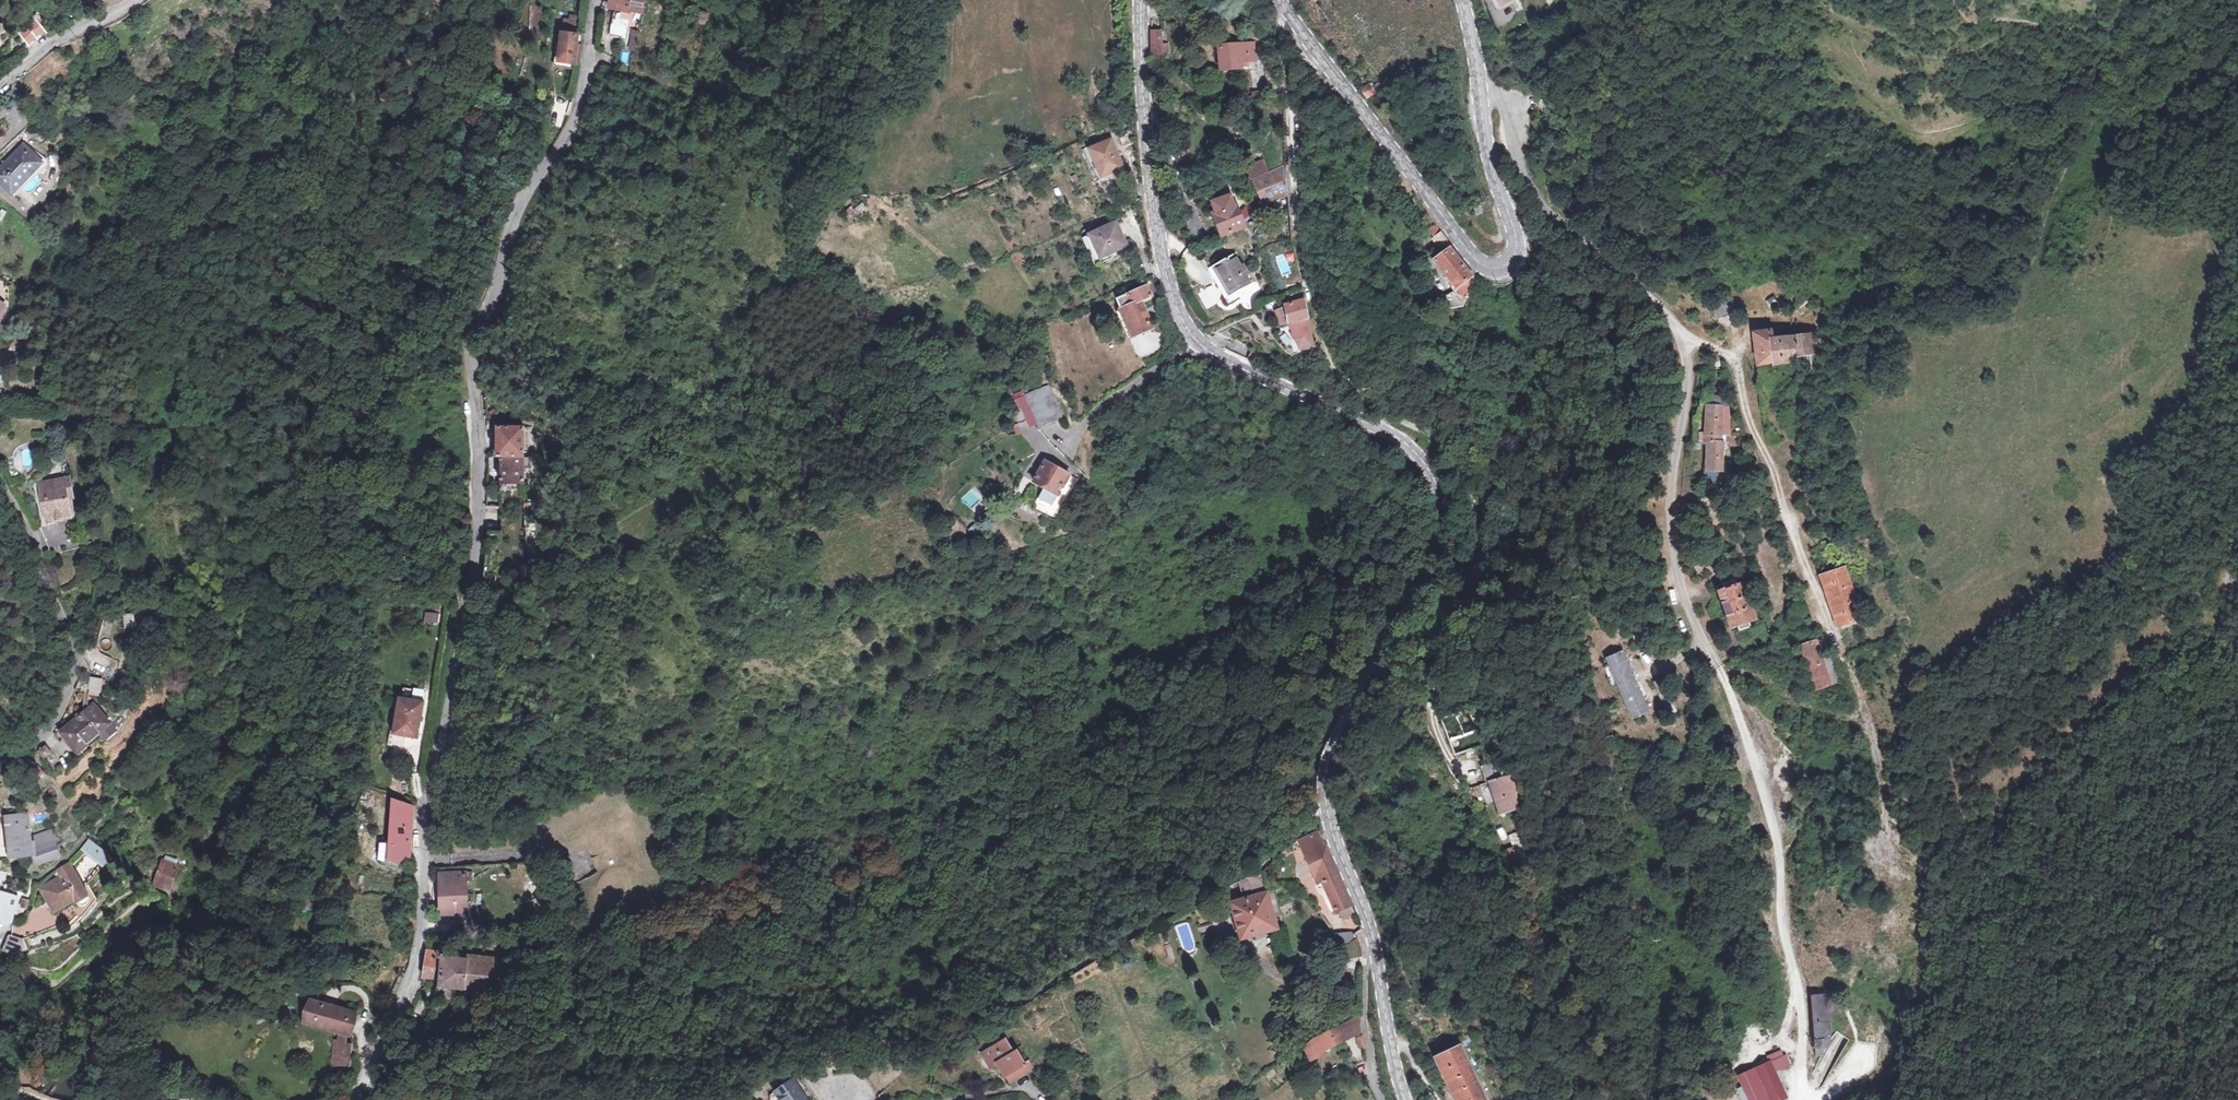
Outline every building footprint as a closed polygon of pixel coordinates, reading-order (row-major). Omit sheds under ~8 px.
[(631,7),(645,10),(647,0),(633,0),(631,7)] [(625,35),(630,14),(631,12),(617,8),(612,31),(625,35)] [(40,29),(28,14),(10,28),(22,43),(40,29)] [(577,17),(563,16),(562,30),(576,31),(577,17)] [(1165,27),(1154,27),(1155,54),(1166,53),(1165,27)] [(637,50),(640,30),(631,29),(627,48),(637,50)] [(559,60),(575,62),(577,51),(578,44),(562,41),(559,60)] [(1245,56),(1244,41),(1217,44),(1218,63),(1234,62),(1234,57),(1245,56)] [(1372,84),(1366,77),(1361,81),(1367,88),(1372,84)] [(1114,136),(1092,145),(1104,173),(1126,164),(1114,136)] [(11,152),(14,155),(0,170),(0,191),(8,200),(49,161),(22,142),(11,152)] [(0,164),(0,170),(14,155),(11,152),(0,164)] [(1249,161),(1254,174),(1271,166),(1266,154),(1249,161)] [(1283,191),(1271,166),(1254,174),(1260,187),(1264,199),(1283,191)] [(1248,223),(1242,207),(1240,201),(1237,203),(1233,192),(1215,199),(1218,209),(1216,210),(1224,232),(1248,223)] [(1484,209),(1482,200),(1474,202),(1476,211),(1484,209)] [(1445,230),(1433,215),(1427,219),(1435,240),(1439,237),(1445,244),(1449,241),(1443,232),(1445,230)] [(1104,252),(1116,246),(1129,241),(1119,218),(1094,229),(1104,252)] [(1104,252),(1094,229),(1084,233),(1099,265),(1120,255),(1116,246),(1104,252)] [(1462,304),(1472,274),(1452,244),(1435,255),(1455,285),(1443,292),(1445,307),(1462,304)] [(1254,279),(1248,270),(1250,269),(1245,261),(1243,262),(1236,251),(1213,266),(1230,294),(1254,279)] [(1281,267),(1287,263),(1281,254),(1275,258),(1281,267)] [(1136,329),(1156,320),(1145,295),(1156,290),(1152,281),(1143,285),(1142,283),(1139,284),(1140,287),(1121,295),(1136,329)] [(1739,310),(1733,293),(1712,300),(1719,318),(1739,310)] [(1808,312),(1816,302),(1808,294),(1799,303),(1808,312)] [(1289,299),(1293,319),(1311,315),(1306,296),(1289,299)] [(1270,306),(1261,309),(1268,323),(1277,321),(1270,306)] [(1317,344),(1311,315),(1293,319),(1303,346),(1317,344)] [(1156,320),(1136,329),(1137,332),(1157,324),(1156,320)] [(1783,337),(1780,326),(1761,329),(1768,361),(1803,358),(1804,372),(1816,371),(1813,333),(1783,337)] [(1801,376),(1794,370),(1786,378),(1794,384),(1801,376)] [(1052,380),(1029,392),(1044,423),(1067,411),(1052,380)] [(1711,406),(1710,438),(1713,438),(1726,439),(1727,406),(1711,406)] [(500,482),(523,482),(523,426),(498,426),(497,450),(487,450),(487,455),(500,456),(500,482)] [(1432,437),(1425,432),(1422,438),(1429,443),(1432,437)] [(1728,467),(1729,439),(1726,439),(1713,438),(1711,467),(1728,467)] [(1047,482),(1036,501),(1057,513),(1079,477),(1048,458),(1037,476),(1047,482)] [(1703,482),(1716,482),(1716,472),(1704,472),(1703,482)] [(64,499),(68,498),(65,479),(38,485),(45,522),(68,517),(64,499)] [(977,517),(972,523),(977,528),(983,523),(977,517)] [(1851,567),(1825,576),(1833,597),(1846,593),(1849,602),(1836,607),(1842,625),(1868,616),(1851,567)] [(1737,578),(1720,584),(1736,625),(1740,623),(1742,629),(1754,624),(1753,620),(1760,617),(1747,582),(1739,584),(1737,578)] [(438,625),(439,613),(424,612),(423,624),(438,625)] [(133,613),(122,613),(123,627),(135,626),(133,613)] [(1843,681),(1828,640),(1806,649),(1821,689),(1843,681)] [(1654,712),(1626,648),(1610,655),(1637,719),(1654,712)] [(89,676),(87,694),(100,696),(103,678),(89,676)] [(422,702),(398,698),(392,732),(417,736),(422,702)] [(68,741),(77,753),(101,735),(108,742),(118,732),(94,702),(57,732),(65,744),(68,741)] [(268,716),(261,716),(258,737),(265,738),(268,716)] [(68,741),(65,744),(74,755),(77,753),(68,741)] [(1658,751),(1661,758),(1672,753),(1669,746),(1658,751)] [(1507,809),(1520,805),(1523,804),(1522,770),(1510,773),(1509,756),(1487,761),(1492,778),(1497,777),(1507,809)] [(127,782),(114,771),(110,784),(120,791),(127,782)] [(390,801),(388,841),(387,855),(395,856),(408,856),(409,837),(410,805),(390,801)] [(59,857),(49,832),(31,838),(26,816),(4,820),(11,861),(35,855),(37,865),(59,857)] [(1328,831),(1327,827),(1305,838),(1322,882),(1328,879),(1341,906),(1356,900),(1355,898),(1326,833),(1328,831)] [(1535,851),(1530,833),(1519,836),(1525,854),(1535,851)] [(108,855),(88,840),(79,849),(100,867),(108,855)] [(387,855),(388,841),(380,840),(375,858),(395,862),(395,856),(387,855)] [(1295,843),(1287,849),(1291,854),(1298,848),(1295,843)] [(605,861),(600,850),(593,853),(598,865),(605,861)] [(170,863),(163,861),(155,885),(170,890),(179,867),(176,866),(177,862),(172,860),(170,863)] [(20,930),(24,939),(65,922),(68,925),(76,918),(79,920),(97,899),(89,885),(83,888),(68,863),(54,873),(56,878),(38,890),(54,914),(20,930)] [(1280,926),(1271,890),(1268,865),(1256,871),(1249,875),(1255,895),(1248,897),(1233,902),(1243,937),(1280,926)] [(468,872),(443,873),(443,913),(463,913),(463,915),(472,915),(472,905),(468,905),(468,872)] [(1243,879),(1248,897),(1255,895),(1249,875),(1243,879)] [(5,924),(7,912),(13,913),(16,896),(0,892),(0,922),(5,924)] [(21,909),(27,911),(29,903),(23,901),(21,909)] [(11,924),(13,913),(7,912),(5,924),(11,924)] [(1352,931),(1338,932),(1338,942),(1352,941),(1352,931)] [(11,936),(5,952),(20,957),(29,952),(24,939),(22,940),(11,936)] [(1166,946),(1168,960),(1174,958),(1171,945),(1166,946)] [(446,948),(438,947),(437,954),(442,954),(441,975),(441,976),(441,983),(502,988),(504,954),(467,951),(467,955),(446,954),(446,948)] [(442,954),(437,954),(426,953),(425,963),(423,973),(441,975),(442,954)] [(1835,1036),(1833,996),(1816,996),(1818,1058),(1831,1057),(1835,1036)] [(339,1029),(347,1032),(350,1033),(356,1012),(309,997),(303,1018),(339,1029)] [(1362,1033),(1362,1019),(1315,1042),(1314,1040),(1302,1050),(1308,1063),(1322,1056),(1321,1053),(1334,1046),(1337,1053),(1348,1047),(1346,1041),(1362,1033)] [(345,1040),(347,1032),(339,1029),(337,1039),(336,1039),(335,1049),(332,1048),(330,1063),(348,1065),(352,1040),(345,1040)] [(1028,1069),(1033,1065),(1027,1057),(1025,1059),(1013,1041),(1011,1043),(1005,1033),(980,1049),(990,1063),(994,1060),(1004,1076),(1024,1063),(1028,1069)] [(1357,1049),(1366,1047),(1364,1036),(1355,1037),(1357,1049)] [(1776,1038),(1766,1042),(1768,1049),(1779,1044),(1777,1038),(1776,1038)] [(1462,1043),(1439,1056),(1464,1099),(1493,1099),(1462,1043)] [(1766,1056),(1768,1063),(1736,1076),(1748,1099),(1785,1099),(1775,1075),(1788,1068),(1785,1057),(1783,1058),(1780,1051),(1766,1056)] [(1009,1082),(1028,1069),(1024,1063),(1004,1076),(1009,1082)] [(793,1079),(774,1092),(780,1099),(808,1099),(793,1079)] [(885,1095),(881,1097),(883,1099),(903,1099),(895,1088),(885,1095)]
